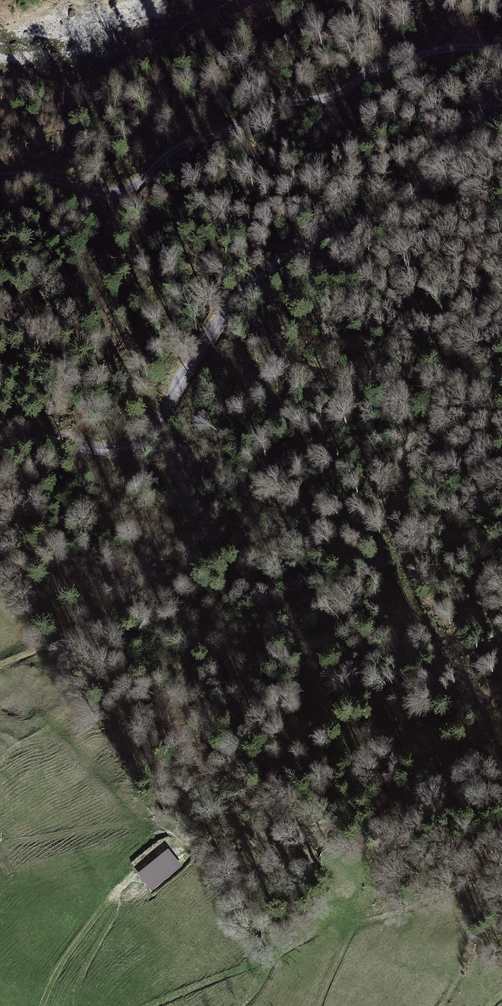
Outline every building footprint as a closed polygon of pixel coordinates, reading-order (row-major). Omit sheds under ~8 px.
[(182,866),(167,850),(138,874),(152,891),(182,866)]
